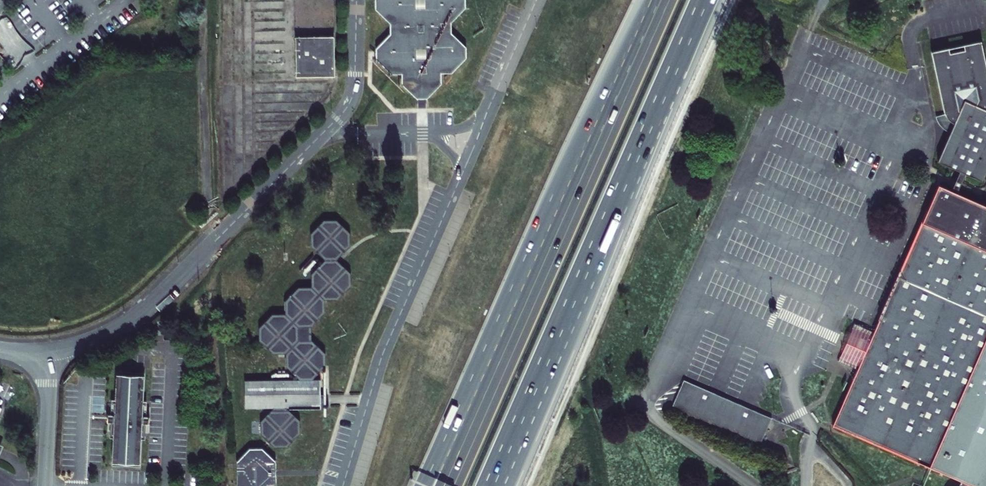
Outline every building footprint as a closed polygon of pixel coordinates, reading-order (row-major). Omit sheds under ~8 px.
[(376,50),(376,58),(391,73),(402,73),(402,83),(416,98),(427,98),(440,84),(440,73),(452,73),(467,56),(467,46),(452,32),(452,22),(465,8),(465,0),(375,0),(375,8),(390,23),(390,33),(376,48),(376,50)] [(323,74),(322,37),(285,37),(285,75),(323,74)] [(966,171),(983,179),(985,172),(985,113),(985,106),(985,67),(982,42),(930,51),(936,85),(943,113),(944,120),(948,124),(953,126),(938,159),(960,168),(966,171)] [(427,98),(416,98),(416,110),(428,110),(427,98)] [(966,171),(960,168),(951,189),(957,192),(966,171)] [(922,218),(938,183),(920,176),(904,211),(922,218)] [(957,192),(951,189),(938,183),(922,218),(890,292),(873,330),(865,327),(860,337),(869,341),(861,357),(853,354),(849,364),(857,367),(850,382),(832,423),(974,485),(985,485),(985,205),(957,192)] [(340,296),(351,285),(351,269),(339,256),(350,244),(351,229),(338,217),(322,217),(310,231),(311,243),(325,255),(311,272),(311,283),(300,283),(288,297),(288,313),(274,313),(263,325),(263,342),(276,354),(290,353),(290,368),(301,378),(245,380),(246,407),(276,407),(264,419),(264,434),(276,446),(292,445),(302,435),(301,419),(290,406),(323,405),(322,378),(314,378),(328,364),(328,349),(314,338),(314,323),(327,310),(327,296),(340,296)] [(860,337),(865,327),(853,322),(837,358),(849,364),(853,354),(861,357),(869,341),(860,337)] [(140,465),(142,373),(112,372),(110,464),(140,465)] [(756,444),(770,413),(685,376),(671,407),(756,444)] [(276,484),(275,460),(262,448),(250,448),(237,462),(238,485),(275,485),(276,484)]
